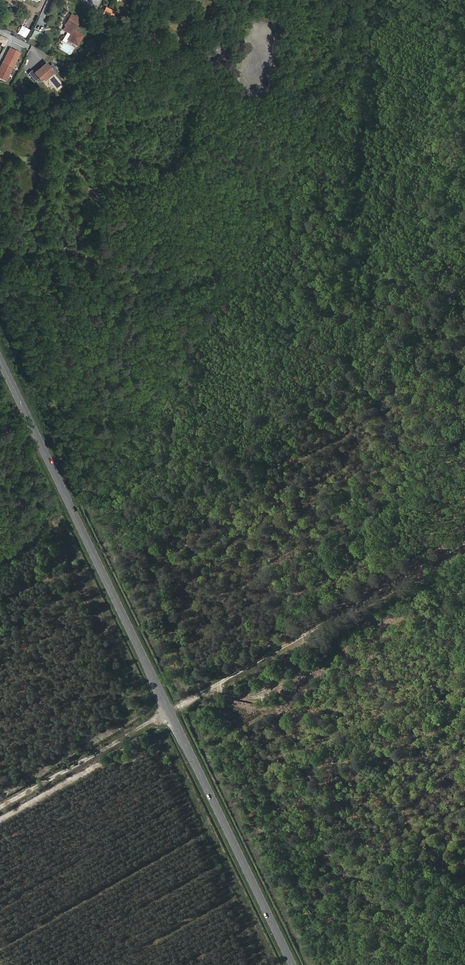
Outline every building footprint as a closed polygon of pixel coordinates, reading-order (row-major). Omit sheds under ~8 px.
[(111,18),(114,12),(105,7),(102,14),(111,18)] [(70,34),(80,19),(75,16),(75,17),(71,15),(64,25),(66,25),(63,29),(70,34)] [(21,25),(17,33),(25,37),(29,29),(21,25)] [(40,41),(43,35),(34,30),(31,37),(40,41)] [(0,67),(0,79),(5,81),(19,52),(9,48),(0,67)] [(31,71),(40,83),(54,71),(52,69),(53,68),(46,59),(31,71)]
